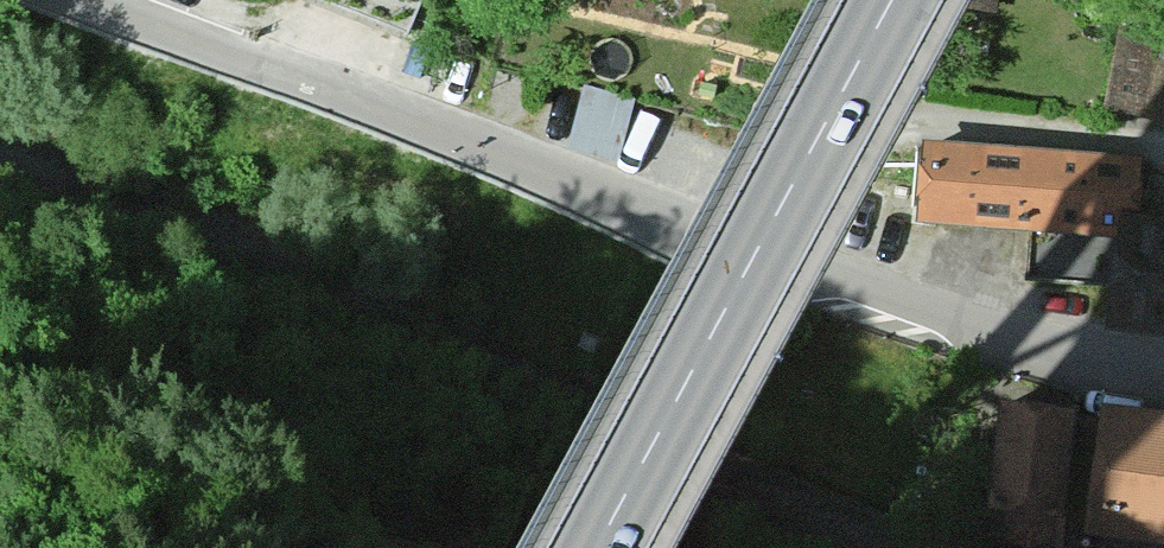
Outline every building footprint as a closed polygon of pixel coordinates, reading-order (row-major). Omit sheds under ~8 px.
[(397,41),(413,0),(302,0),(397,41)] [(1121,25),(1104,105),(1163,118),(1163,61),(1158,60),(1163,34),(1121,25)] [(1149,153),(920,140),(915,224),(1097,235),(1099,201),(1146,204),(1149,153)] [(1124,218),(1111,320),(1163,327),(1163,223),(1124,218)] [(1107,239),(1030,234),(1027,279),(1105,284),(1107,239)] [(1086,414),(1067,542),(1106,547),(1163,547),(1163,425),(1086,414)] [(1046,421),(976,417),(970,547),(980,547),(1040,547),(1046,421)]
